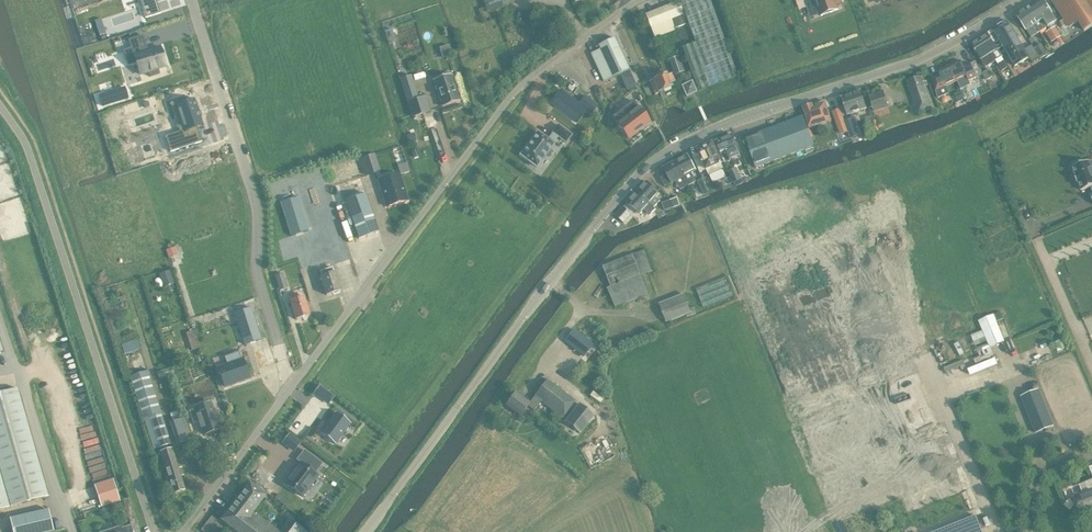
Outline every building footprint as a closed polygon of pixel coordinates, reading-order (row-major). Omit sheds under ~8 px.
[(487,12),(508,5),(507,0),(484,0),(487,12)] [(655,38),(675,30),(675,28),(685,24),(682,15),(684,15),(683,12),(684,11),(689,25),(695,43),(682,48),(698,91),(738,77),(710,0),(680,0),(678,2),(645,15),(655,38)] [(808,10),(817,6),(821,16),(838,10),(836,5),(843,3),(842,0),(804,0),(808,10)] [(1043,0),(1040,0),(1033,4),(1048,27),(1057,21),(1043,0)] [(1078,22),(1083,31),(1091,25),(1091,0),(1053,0),(1052,1),(1069,28),(1078,22)] [(155,3),(142,8),(146,18),(161,13),(160,12),(158,13),(155,3)] [(1035,25),(1040,32),(1048,27),(1033,4),(1025,10),(1035,25)] [(1025,10),(1017,15),(1031,38),(1036,35),(1040,32),(1035,25),(1025,10)] [(1007,22),(993,31),(1003,47),(1017,38),(1007,22)] [(1061,36),(1055,27),(1050,30),(1056,39),(1061,36)] [(1045,33),(1051,42),(1056,39),(1050,30),(1045,33)] [(993,31),(979,39),(994,62),(1002,57),(1000,54),(1005,51),(1003,47),(993,31)] [(132,49),(124,51),(129,66),(136,63),(140,75),(148,72),(150,77),(160,74),(158,69),(166,66),(160,47),(148,51),(143,36),(129,40),(132,49)] [(599,46),(600,49),(590,54),(603,82),(613,77),(629,70),(614,38),(599,46)] [(1003,47),(1005,51),(1015,66),(1029,58),(1024,50),(1017,38),(1003,47)] [(971,44),(981,60),(986,67),(994,62),(979,39),(971,44)] [(1032,45),(1024,50),(1029,58),(1033,63),(1041,59),(1034,49),(1032,45)] [(1041,45),(1034,49),(1041,59),(1047,54),(1041,45)] [(674,75),(684,72),(678,56),(668,60),(674,75)] [(955,63),(950,65),(961,89),(967,86),(971,85),(970,83),(969,81),(977,77),(983,75),(982,73),(976,60),(970,63),(962,66),(960,61),(955,63)] [(998,64),(1002,71),(1008,67),(1003,60),(998,64)] [(940,75),(932,79),(938,98),(949,93),(946,86),(957,82),(961,89),(950,65),(938,70),(940,75)] [(989,69),(982,73),(983,75),(986,80),(993,76),(989,69)] [(450,74),(434,80),(443,107),(459,102),(450,74)] [(655,94),(672,87),(671,84),(674,83),(671,75),(667,77),(666,74),(653,80),(655,84),(652,86),(655,94)] [(922,76),(907,81),(917,112),(932,108),(922,76)] [(692,82),(681,86),(686,97),(697,93),(692,82)] [(124,88),(99,96),(103,106),(128,98),(124,88)] [(561,90),(550,103),(577,124),(587,111),(578,104),(579,104),(561,90)] [(860,91),(841,98),(847,115),(867,107),(860,91)] [(883,91),(869,96),(874,111),(888,107),(883,91)] [(960,92),(955,94),(958,102),(963,100),(960,92)] [(579,104),(578,104),(587,111),(591,114),(598,105),(585,95),(579,104)] [(426,96),(407,102),(411,117),(430,111),(426,96)] [(182,131),(179,132),(165,136),(171,152),(202,142),(197,129),(197,127),(203,125),(200,117),(201,117),(198,107),(197,107),(196,103),(195,101),(188,103),(187,102),(186,98),(170,103),(175,119),(178,118),(178,119),(182,131)] [(624,108),(625,109),(623,110),(639,130),(650,122),(639,108),(638,108),(633,101),(624,108)] [(810,128),(831,121),(825,102),(813,105),(813,104),(803,107),(810,128)] [(639,130),(623,110),(625,109),(624,108),(612,117),(618,124),(617,124),(628,139),(639,130)] [(839,109),(832,112),(840,132),(841,134),(848,131),(844,121),(839,109)] [(803,116),(745,138),(756,167),(814,145),(803,116)] [(852,118),(844,121),(848,131),(851,138),(858,135),(852,118)] [(553,143),(558,136),(566,142),(571,135),(558,125),(553,132),(553,133),(548,140),(538,133),(538,132),(537,133),(521,154),(520,155),(521,155),(536,166),(536,167),(537,167),(537,166),(553,144),(553,145),(554,144),(553,143)] [(727,157),(728,158),(731,159),(740,155),(736,147),(737,147),(731,134),(715,141),(723,159),(727,157)] [(414,135),(407,137),(409,143),(416,141),(414,135)] [(698,153),(692,156),(700,173),(706,170),(709,176),(724,169),(721,163),(722,163),(712,142),(705,146),(703,145),(700,147),(699,148),(697,149),(698,153)] [(696,170),(687,154),(675,161),(688,185),(696,181),(691,173),(696,170)] [(370,156),(361,159),(367,175),(376,172),(370,156)] [(676,181),(680,189),(688,185),(675,161),(663,167),(667,174),(660,178),(665,186),(671,183),(676,181)] [(1072,167),(1075,175),(1074,176),(1077,183),(1078,182),(1081,191),(1091,187),(1091,190),(1091,170),(1088,161),(1081,164),(1080,161),(1073,164),(1074,166),(1072,167)] [(742,179),(736,167),(728,170),(733,182),(742,179)] [(399,175),(378,181),(386,207),(407,200),(399,175)] [(701,188),(707,186),(703,179),(698,181),(701,188)] [(637,192),(650,203),(654,208),(657,205),(660,201),(656,197),(659,193),(646,181),(637,192)] [(292,192),(279,195),(280,202),(293,198),(292,192)] [(655,209),(654,208),(650,203),(637,192),(628,202),(640,213),(643,210),(649,215),(655,209)] [(366,194),(345,201),(358,239),(379,232),(366,194)] [(298,197),(281,202),(291,236),(309,231),(298,197)] [(662,203),(664,210),(680,204),(677,197),(662,203)] [(623,206),(615,215),(623,222),(631,213),(623,206)] [(174,247),(166,250),(168,256),(176,253),(174,247)] [(603,266),(611,287),(607,288),(615,307),(648,294),(644,285),(641,275),(652,271),(643,250),(632,254),(603,266)] [(322,277),(321,278),(326,295),(332,293),(333,295),(340,293),(340,291),(335,273),(334,273),(332,268),(320,272),(322,277)] [(170,271),(160,275),(163,285),(173,282),(170,271)] [(283,274),(275,276),(280,291),(287,289),(283,274)] [(735,295),(728,276),(696,289),(704,308),(735,295)] [(308,316),(310,315),(304,297),(299,298),(297,293),(289,296),(290,301),(296,319),(302,318),(303,319),(307,318),(308,316)] [(684,294),(659,304),(666,323),(686,315),(687,317),(696,313),(694,307),(690,309),(684,294)] [(251,308),(234,313),(244,345),(261,339),(251,308)] [(1000,312),(978,321),(982,329),(983,333),(989,348),(1004,341),(999,329),(996,322),(1003,319),(1000,312)] [(574,329),(565,340),(584,356),(593,345),(574,329)] [(193,331),(187,333),(192,350),(198,348),(193,331)] [(138,339),(122,344),(125,353),(141,348),(138,339)] [(227,365),(218,368),(225,386),(249,378),(243,359),(242,360),(227,365)] [(144,418),(149,416),(159,448),(171,444),(147,371),(130,376),(144,418)] [(515,393),(506,405),(520,416),(527,406),(533,411),(541,401),(562,417),(566,412),(570,406),(575,401),(547,379),(529,403),(515,393)] [(320,386),(315,392),(321,396),(326,391),(320,386)] [(48,496),(17,389),(0,393),(0,510),(48,496)] [(1021,397),(1035,433),(1053,426),(1038,389),(1021,397)] [(211,403),(189,411),(193,423),(199,421),(203,434),(220,429),(217,421),(219,420),(216,410),(214,411),(211,403)] [(579,404),(566,422),(580,433),(593,415),(579,404)] [(336,412),(321,434),(335,444),(351,423),(336,412)] [(184,418),(170,423),(177,445),(192,441),(184,418)] [(283,442),(295,451),(302,440),(290,432),(283,442)] [(178,469),(172,449),(160,452),(168,477),(165,478),(168,485),(171,484),(174,493),(184,490),(180,476),(184,475),(181,468),(178,469)] [(297,460),(301,463),(286,484),(302,497),(318,476),(314,473),(322,463),(304,450),(297,460)] [(113,479),(95,485),(102,507),(119,501),(113,479)] [(1072,496),(1079,513),(1091,507),(1091,479),(1084,482),(1079,484),(1083,492),(1072,496)] [(222,520),(237,531),(278,531),(256,515),(255,516),(252,513),(266,496),(249,483),(222,520)] [(10,519),(13,531),(49,531),(53,531),(48,510),(10,519)] [(212,516),(202,531),(204,531),(208,531),(217,520),(212,516)] [(290,531),(307,531),(297,524),(296,524),(292,521),(286,529),(290,531)]
